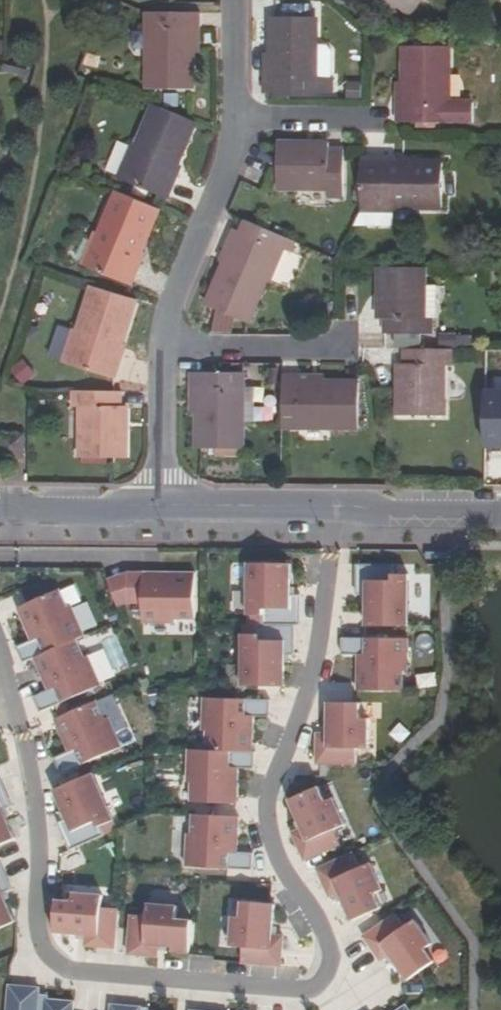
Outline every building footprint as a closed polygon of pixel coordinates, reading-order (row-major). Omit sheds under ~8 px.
[(407,14),(420,0),(391,0),(407,14)] [(281,17),(309,18),(309,5),(281,5),(281,17)] [(193,29),(200,29),(201,13),(148,13),(147,88),(193,89),(193,53),(193,29)] [(281,17),(271,17),(270,53),(270,77),(264,77),(264,92),(332,93),(333,77),(331,77),(317,77),(317,44),(317,18),(309,18),(281,17)] [(317,44),(317,77),(331,77),(330,44),(317,44)] [(473,99),(449,98),(449,47),(404,47),(403,82),(403,106),(397,106),(397,122),(472,122),(473,99)] [(173,173),(177,164),(195,122),(154,105),(137,147),(132,145),(119,178),(168,199),(179,175),(173,173)] [(329,148),(329,143),(279,141),(278,188),(328,189),(328,197),(344,197),(344,148),(329,148)] [(397,207),(442,207),(443,163),(398,162),(386,161),(386,157),(362,156),(361,211),(393,212),(397,212),(397,207)] [(179,175),(183,166),(177,164),(173,173),(179,175)] [(137,259),(141,250),(158,208),(118,192),(101,234),(96,232),(82,264),(132,285),(142,261),(137,259)] [(353,227),(393,228),(393,212),(361,211),(353,227)] [(241,230),(234,228),(224,252),(228,253),(224,263),(207,305),(248,323),(266,281),(270,283),(285,249),(280,246),(283,237),(245,220),(241,230)] [(280,246),(285,249),(292,252),(296,242),(283,237),(280,246)] [(142,261),(146,252),(141,250),(137,259),(142,261)] [(224,252),(220,261),(224,263),(228,253),(224,252)] [(432,318),(424,318),(425,268),(379,267),(378,318),(385,319),(384,333),(432,334),(432,318)] [(429,284),(428,316),(438,317),(439,284),(429,284)] [(119,352),(122,342),(135,299),(94,286),(80,329),(75,327),(64,361),(116,378),(124,354),(119,352)] [(124,354),(127,344),(122,342),(119,352),(124,354)] [(444,365),(453,365),(453,349),(404,349),(403,365),(400,365),(399,415),(444,415),(444,365)] [(3,382),(17,387),(22,371),(8,366),(3,382)] [(191,372),(191,387),(197,387),(197,413),(197,448),(243,449),(244,373),(191,372)] [(358,428),(358,382),(323,382),(297,381),(298,375),(283,375),(282,427),(358,428)] [(126,407),(122,407),(122,391),(73,391),(73,407),(82,407),(81,456),(126,456),(126,407)] [(10,455),(17,456),(23,456),(24,437),(4,436),(4,455),(10,455)] [(250,562),(251,614),(266,614),(266,625),(297,625),(301,625),(301,594),(296,594),(291,594),(291,586),(292,562),(250,562)] [(367,626),(409,626),(409,574),(394,574),(394,564),(358,564),(357,594),(362,594),(367,594),(367,602),(367,626)] [(128,601),(128,572),(108,576),(119,606),(128,601)] [(196,618),(197,572),(160,572),(160,583),(145,582),(145,572),(128,572),(128,601),(144,601),(144,621),(176,621),(176,617),(196,618)] [(160,583),(160,572),(145,572),(145,582),(160,583)] [(35,658),(77,639),(86,635),(73,605),(69,607),(61,589),(19,607),(33,640),(18,646),(24,662),(35,658)] [(261,625),(266,625),(266,614),(251,614),(251,625),(261,625)] [(298,655),(297,625),(266,625),(261,625),(261,634),(246,634),(245,686),(287,686),(288,662),(288,655),(292,655),(298,655)] [(261,634),(261,625),(251,625),(246,625),(246,634),(261,634)] [(359,690),(405,691),(405,671),(410,671),(410,639),(344,638),(343,655),(360,655),(359,690)] [(85,657),(77,639),(35,658),(49,690),(34,696),(41,712),(102,685),(88,656),(85,657)] [(271,717),(271,700),(205,698),(204,731),(208,731),(208,750),(253,752),(255,716),(271,717)] [(106,719),(98,701),(56,719),(70,751),(55,758),(62,773),(123,747),(110,717),(106,719)] [(318,764),(357,764),(358,748),(370,748),(370,718),(361,718),(362,703),(330,703),(329,725),(329,734),(324,734),(318,734),(318,764)] [(253,752),(208,750),(190,750),(189,782),(193,782),(192,802),(238,804),(239,768),(256,769),(256,752),(253,752)] [(101,826),(115,820),(94,773),(56,790),(68,818),(59,822),(71,850),(105,835),(101,826)] [(16,838),(6,816),(3,809),(8,807),(12,805),(0,778),(0,845),(16,838)] [(305,860),(341,844),(335,829),(346,824),(334,797),(326,801),(320,787),(291,799),(300,820),(303,828),(299,830),(293,833),(305,860)] [(204,803),(204,812),(237,813),(238,805),(204,803)] [(233,852),(235,817),(189,814),(188,834),(184,833),(182,866),(249,870),(250,853),(233,852)] [(101,826),(105,835),(119,829),(115,820),(101,826)] [(303,828),(300,820),(295,822),(299,830),(303,828)] [(361,867),(355,853),(319,869),(331,896),(336,893),(341,891),(344,899),(354,920),(382,908),(376,893),(384,890),(372,863),(361,867)] [(16,922),(6,900),(3,893),(8,891),(12,889),(0,862),(0,929),(16,922)] [(340,901),(344,899),(341,891),(336,893),(340,901)] [(58,899),(55,931),(78,933),(87,934),(86,939),(86,945),(116,947),(119,908),(103,907),(104,895),(74,892),(74,901),(58,899)] [(242,963),(281,966),(284,937),(278,936),(273,936),(273,927),(275,905),(244,902),(242,918),(234,917),(231,946),(244,947),(242,963)] [(191,952),(194,916),(177,915),(177,906),(148,904),(147,916),(132,915),(129,954),(158,956),(159,950),(159,945),(168,946),(174,946),(173,951),(191,952)] [(409,980),(435,961),(426,949),(433,944),(416,920),(406,927),(396,914),(364,936),(382,961),(387,957),(391,954),(396,961),(409,980)] [(391,954),(387,957),(392,964),(396,961),(391,954)] [(37,1009),(39,994),(39,988),(10,985),(7,1009),(38,1009),(37,1009)] [(48,999),(49,995),(39,994),(37,1009),(38,1009),(45,1009),(46,999),(48,999)] [(48,999),(46,999),(45,1009),(73,1009),(74,1001),(48,999)]
